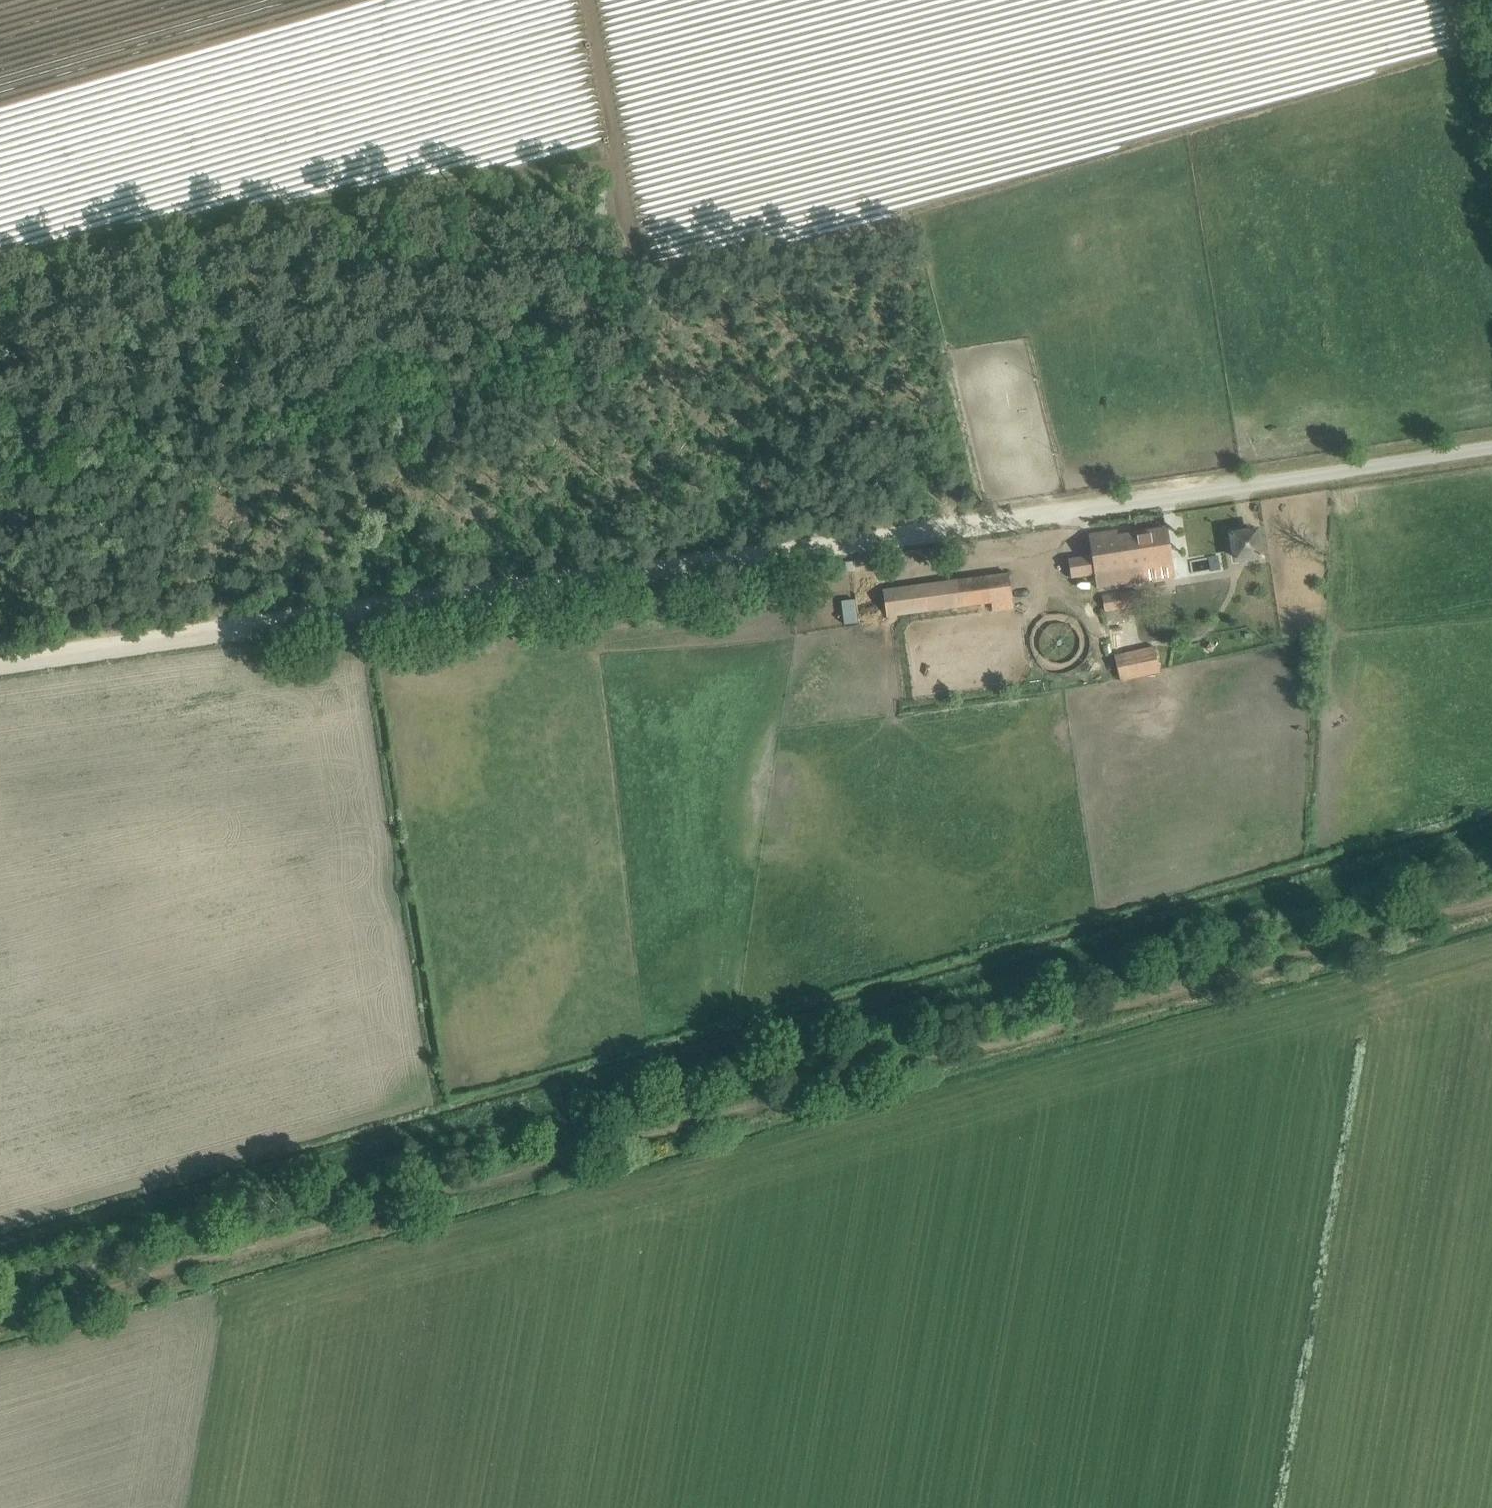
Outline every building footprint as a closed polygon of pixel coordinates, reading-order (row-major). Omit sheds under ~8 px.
[(1116,531),(1089,535),(1098,589),(1147,581),(1144,565),(1171,560),(1166,529),(1117,536),(1116,531)] [(1256,531),(1233,535),(1236,559),(1260,555),(1256,531)] [(1009,572),(957,580),(961,608),(1012,601),(1009,572)] [(928,612),(924,583),(883,589),(887,613),(888,617),(928,612)] [(1139,606),(1136,590),(1102,596),(1105,612),(1139,606)] [(842,601),(845,624),(857,623),(854,600),(842,601)] [(1122,676),(1161,667),(1156,644),(1117,653),(1122,676)]
